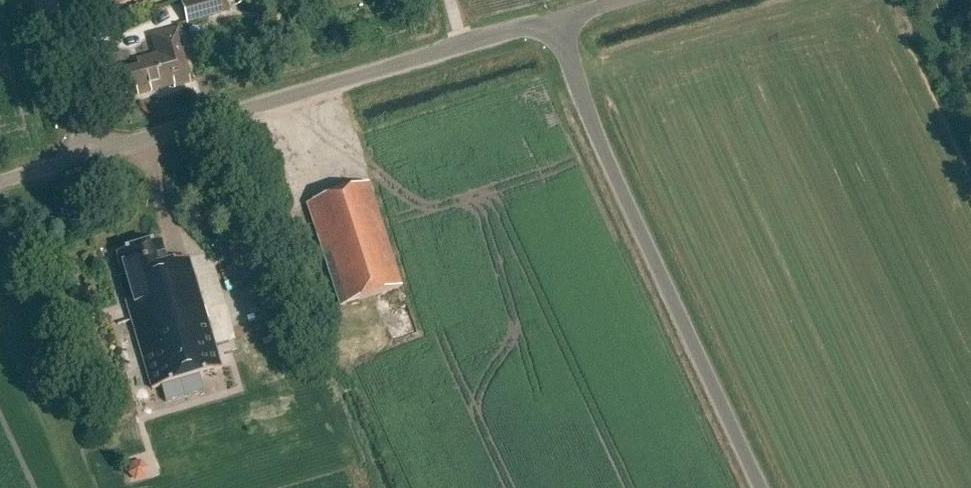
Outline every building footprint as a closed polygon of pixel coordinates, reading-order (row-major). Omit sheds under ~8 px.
[(187,25),(229,13),(225,0),(193,0),(181,3),(187,25)] [(184,50),(178,30),(151,38),(156,57),(138,62),(140,69),(124,73),(129,91),(136,89),(138,96),(173,86),(173,88),(189,84),(180,51),(184,50)] [(306,205),(339,307),(402,287),(369,185),(306,205)] [(159,242),(116,255),(123,278),(119,280),(151,390),(219,370),(187,260),(166,266),(159,242)]
